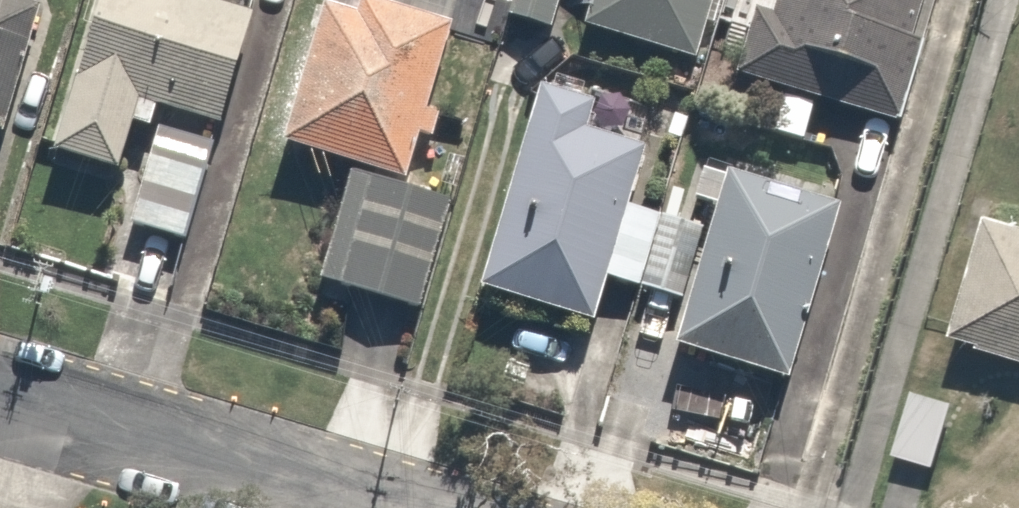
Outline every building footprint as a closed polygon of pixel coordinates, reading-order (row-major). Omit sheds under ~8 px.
[(26,0),(0,0),(0,137),(8,140),(47,6),(26,0)] [(77,81),(57,148),(132,170),(152,103),(222,124),(255,13),(212,0),(101,0),(77,81)] [(418,123),(450,11),(413,0),(317,0),(278,134),(404,171),(442,182),(456,134),(418,123)] [(569,27),(703,69),(725,0),(577,0),(569,27)] [(771,5),(755,0),(751,0),(729,78),(749,84),(885,122),(919,0),(773,0),(771,5)] [(663,214),(631,203),(661,114),(545,75),(475,281),(591,320),(603,284),(635,295),(663,214)] [(220,135),(156,121),(133,225),(197,238),(220,135)] [(461,191),(348,163),(320,277),(433,305),(461,191)] [(839,206),(730,169),(673,339),(782,375),(839,206)] [(951,333),(1018,355),(1018,212),(992,204),(951,333)] [(954,404),(903,393),(890,452),(941,463),(954,404)]
